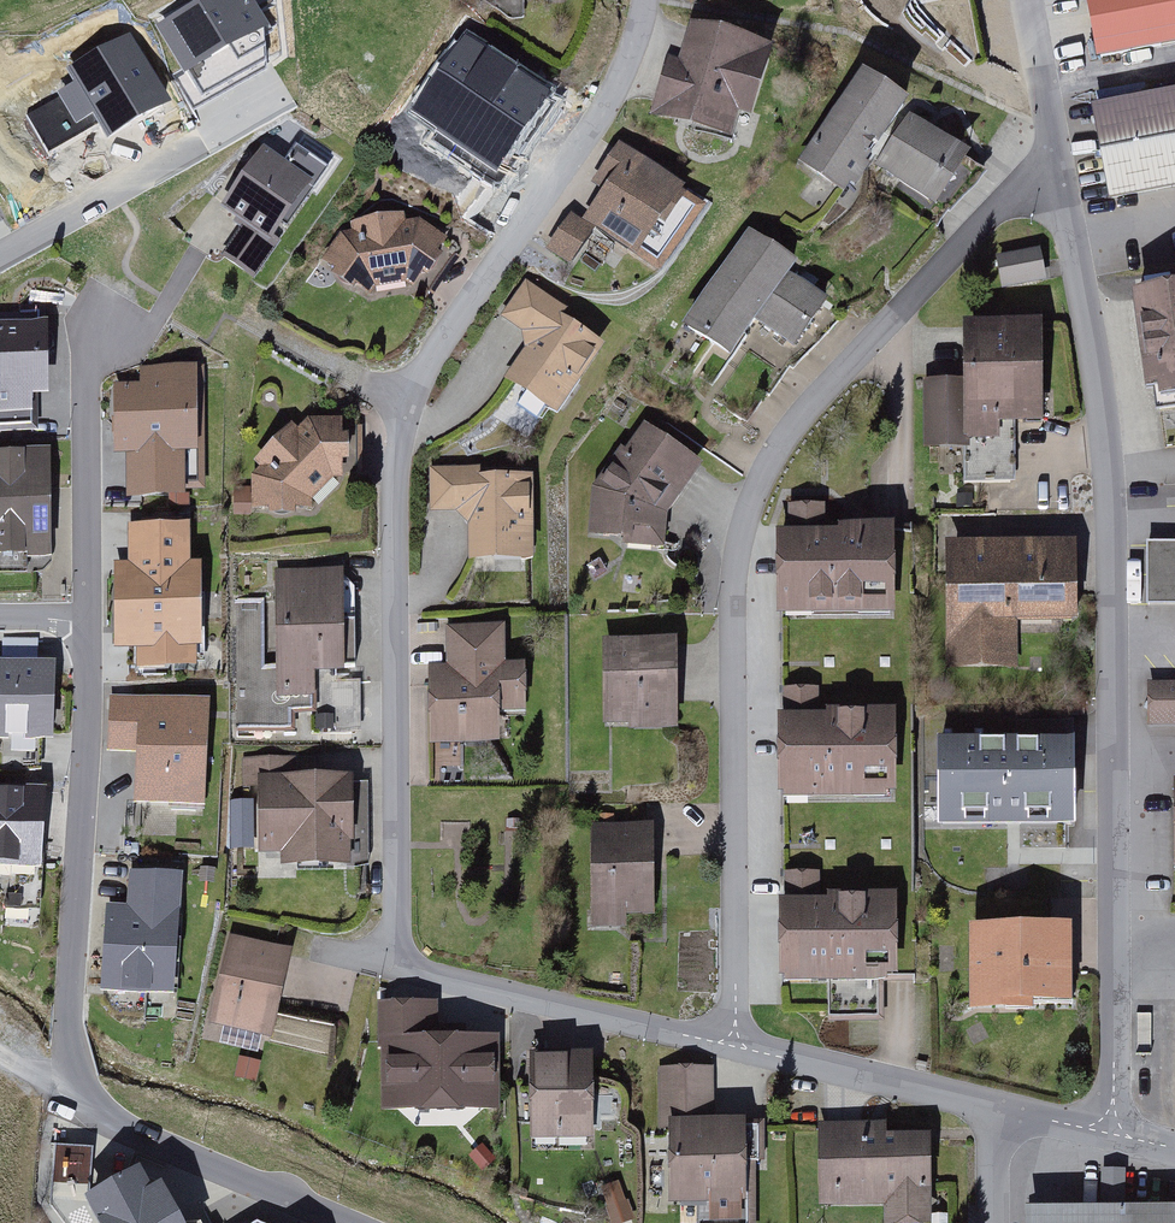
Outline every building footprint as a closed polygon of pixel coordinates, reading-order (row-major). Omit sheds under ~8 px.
[(1106,70),(1174,58),(1174,0),(1094,0),(1106,70)] [(779,56),(694,31),(667,124),(752,149),(779,56)] [(446,85),(425,114),(477,150),(519,143),(552,91),(508,74),(507,68),(453,77),(454,83),(446,85)] [(914,104),(872,75),(809,167),(852,196),(914,104)] [(1101,114),(1121,217),(1174,206),(1174,100),(1101,114)] [(978,168),(916,126),(881,177),(943,219),(978,168)] [(632,146),(546,257),(576,280),(607,240),(647,270),(701,200),(632,146)] [(258,151),(216,207),(248,231),(225,262),(260,287),(286,251),(274,243),(313,191),(258,151)] [(349,238),(329,266),(380,303),(423,296),(455,243),(411,226),(410,220),(356,230),(358,236),(349,238)] [(839,306),(752,247),(692,334),(748,373),(771,339),(802,360),(839,306)] [(1047,259),(1001,264),(1005,296),(1051,290),(1047,259)] [(617,356),(528,287),(502,321),(538,349),(511,385),(564,425),(617,356)] [(1139,300),(1160,418),(1174,416),(1174,293),(1139,300)] [(0,321),(0,418),(24,418),(23,394),(39,393),(37,319),(0,321)] [(1051,327),(966,329),(967,388),(930,389),(931,452),(1007,450),(1007,431),(1054,430),(1051,327)] [(147,391),(119,392),(120,462),(133,462),(133,514),(211,513),(209,372),(146,373),(147,391)] [(300,429),(255,477),(255,523),(302,522),(348,474),(349,425),(300,429)] [(705,475),(650,439),(593,526),(647,561),(705,475)] [(0,454),(0,563),(41,561),(38,453),(0,454)] [(536,477),(434,477),(434,522),(475,522),(475,567),(536,567),(536,477)] [(902,620),(902,529),(845,529),(845,535),(831,535),(831,512),(792,512),(792,538),(783,538),(783,620),(902,620)] [(134,568),(120,568),(121,658),(142,658),(142,674),(199,673),(199,657),(209,657),(208,567),(195,567),(194,528),(134,529),(134,568)] [(1083,545),(948,549),(952,678),(1024,676),(1022,639),(1065,637),(1065,627),(1085,627),(1083,545)] [(1150,546),(1150,612),(1174,612),(1174,546),(1150,546)] [(352,571),(280,571),(281,705),(353,705),(352,571)] [(519,626),(449,630),(451,671),(435,672),(440,760),(527,755),(519,626)] [(684,644),(608,645),(609,734),(685,733),(684,644)] [(0,670),(0,733),(43,734),(44,670),(0,670)] [(1152,688),(1153,733),(1174,732),(1174,688),(1152,688)] [(904,805),(904,717),(825,717),(825,693),(785,693),(785,806),(904,805)] [(201,707),(113,701),(110,746),(144,748),(140,800),(194,803),(201,707)] [(1074,746),(940,746),(939,835),(1074,835),(1074,746)] [(359,784),(262,784),(262,866),(360,865),(359,784)] [(0,794),(0,866),(32,868),(38,797),(0,794)] [(660,919),(660,831),(593,830),(593,935),(632,936),(632,919),(660,919)] [(904,986),(904,899),(826,899),(826,876),(785,876),(784,989),(834,989),(834,1025),(885,1025),(886,986),(904,986)] [(111,909),(106,986),(168,990),(176,881),(135,878),(133,911),(111,909)] [(1079,932),(977,932),(976,1020),(1040,1020),(1040,1014),(1078,1014),(1079,932)] [(293,952),(236,943),(220,1043),(277,1052),(293,952)] [(383,1012),(387,1123),(500,1119),(497,1036),(442,1038),(441,1010),(383,1012)] [(526,1062),(531,1147),(606,1142),(600,1057),(526,1062)] [(661,1068),(662,1222),(758,1222),(757,1120),(723,1120),(723,1068),(661,1068)] [(826,1212),(892,1210),(892,1222),(941,1222),(937,1138),(885,1140),(885,1126),(822,1129),(826,1212)] [(56,1148),(55,1178),(91,1179),(91,1149),(56,1148)] [(104,1222),(176,1222),(156,1185),(136,1175),(91,1199),(104,1222)] [(1031,1215),(1031,1222),(1174,1222),(1174,1214),(1031,1215)]
